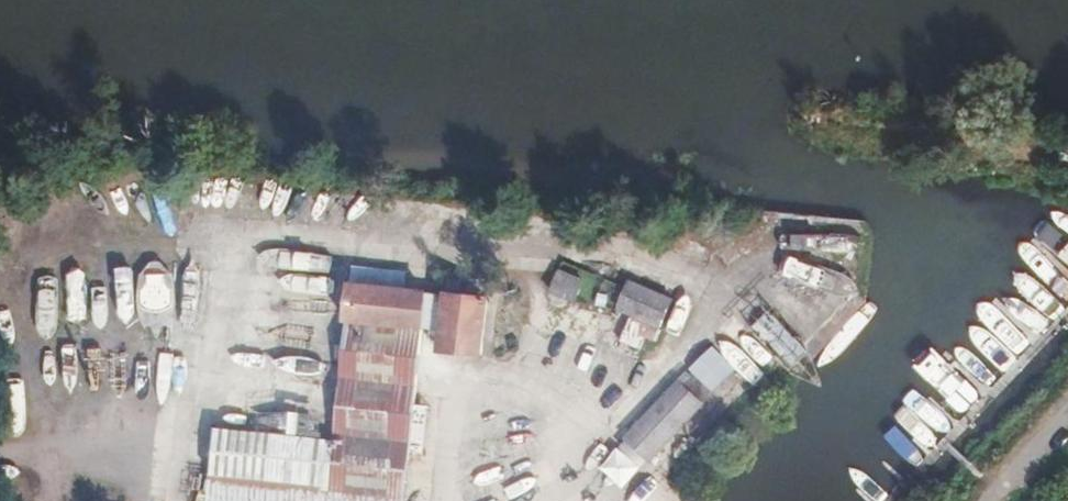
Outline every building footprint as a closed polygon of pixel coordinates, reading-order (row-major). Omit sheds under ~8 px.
[(787,234),(785,285),(850,288),(851,261),(853,261),(854,237),(787,234)] [(352,287),(395,291),(396,267),(355,264),(352,287)] [(560,267),(548,291),(573,303),(585,280),(560,267)] [(670,305),(637,282),(621,306),(654,329),(670,305)] [(395,291),(352,287),(329,485),(209,473),(206,500),(377,500),(377,498),(406,499),(427,294),(395,291)] [(443,352),(480,357),(489,304),(451,298),(443,352)] [(752,328),(786,359),(800,344),(766,313),(752,328)] [(687,395),(699,411),(714,394),(702,381),(687,395)] [(266,406),(332,403),(331,383),(265,386),(266,406)] [(701,414),(699,411),(687,395),(680,389),(623,440),(644,467),(701,414)] [(618,445),(599,468),(623,488),(642,466),(618,445)] [(675,494),(647,474),(628,500),(671,500),(675,494)]
